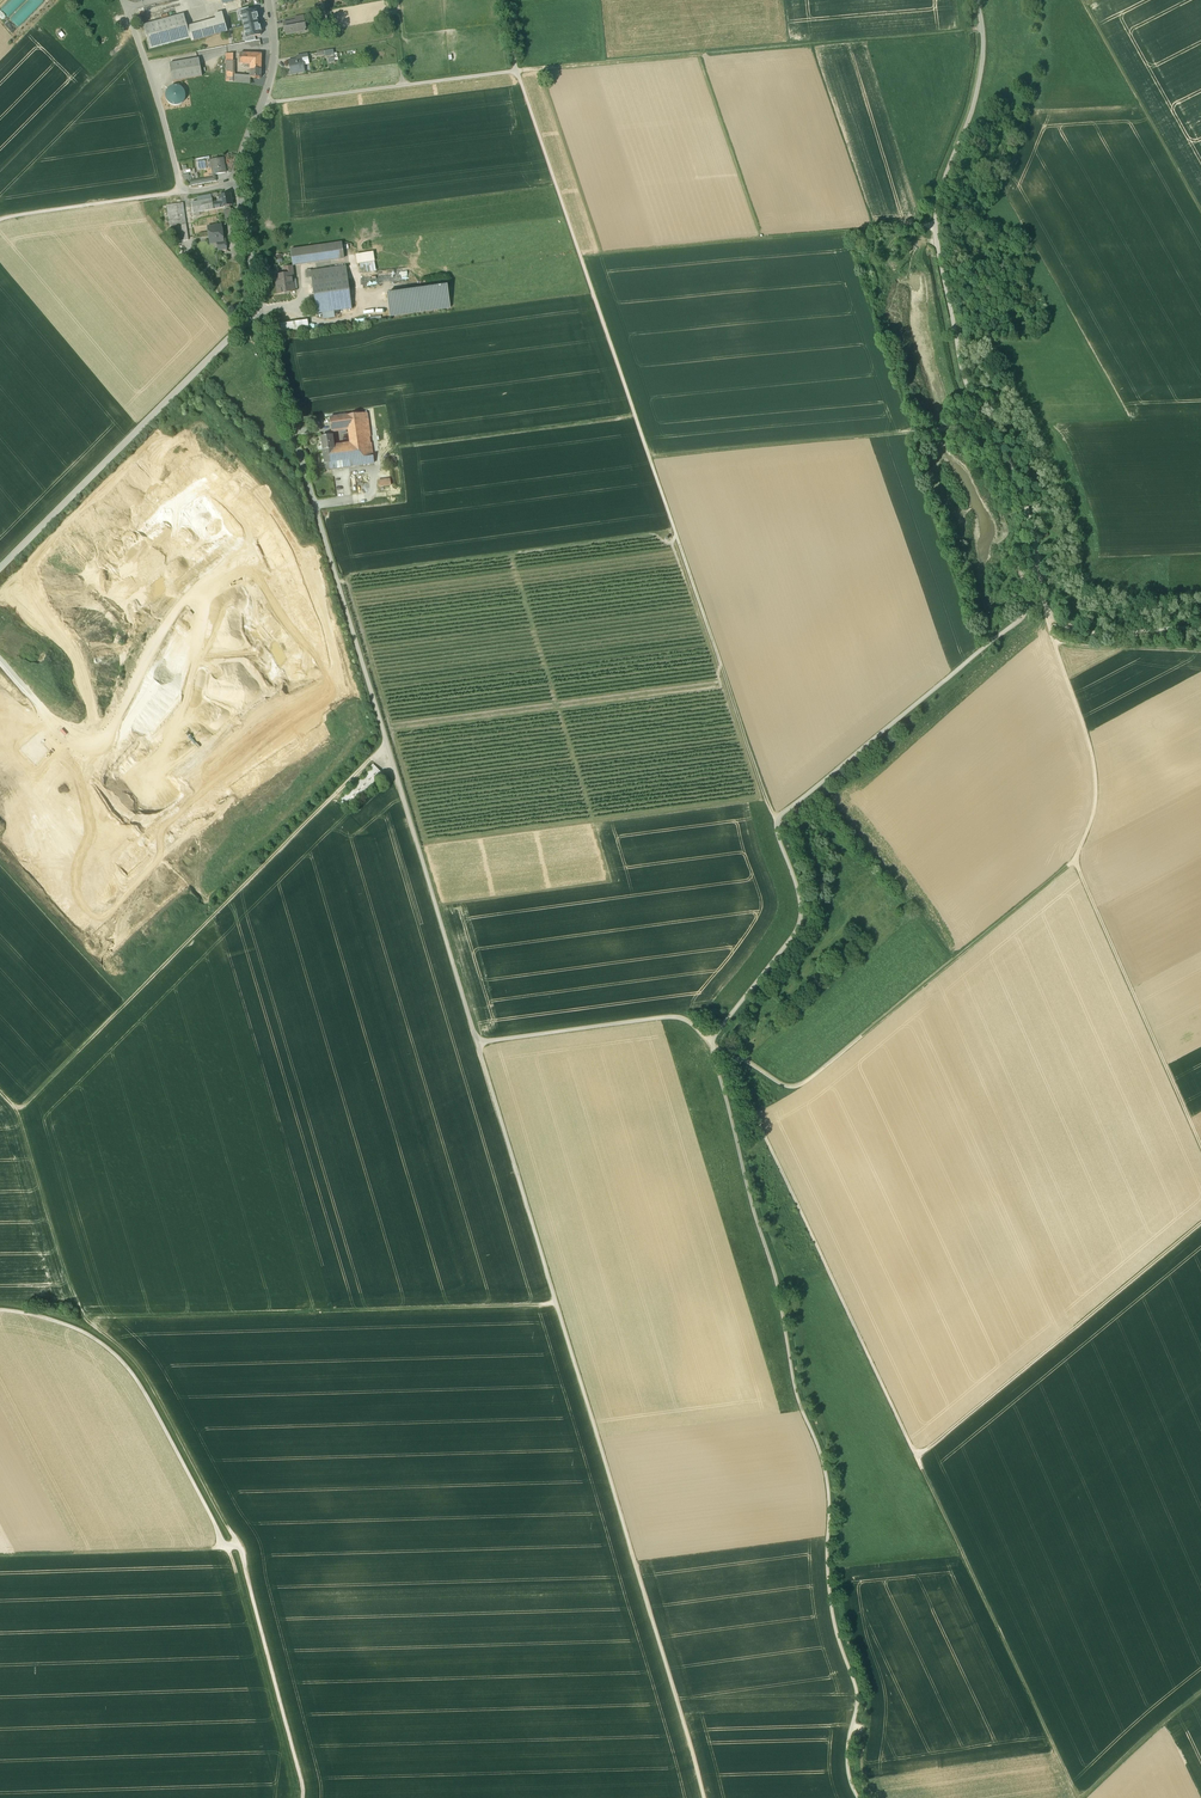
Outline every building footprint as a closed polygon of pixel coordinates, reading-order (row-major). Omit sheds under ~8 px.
[(0,8),(0,10),(7,17),(24,0),(9,0),(0,8)] [(17,27),(43,2),(41,0),(29,0),(9,19),(17,27)] [(28,0),(25,0),(12,13),(14,14),(28,0)] [(243,19),(244,26),(259,22),(256,10),(249,12),(239,14),(240,20),(243,19)] [(216,19),(187,26),(190,37),(191,41),(227,32),(222,13),(215,14),(216,19)] [(184,14),(143,25),(150,48),(190,37),(187,26),(184,14)] [(295,20),(285,22),(286,28),(284,28),(286,36),(299,33),(298,30),(298,26),(305,25),(303,19),(295,20)] [(244,39),(247,38),(255,36),(261,35),(259,22),(244,26),(246,32),(243,32),(244,39)] [(261,55),(240,54),(239,64),(245,65),(245,67),(250,68),(250,66),(261,67),(261,55)] [(198,58),(168,63),(171,81),(201,76),(198,58)] [(298,59),(288,61),(291,74),(304,72),(302,59),(298,59)] [(261,67),(250,66),(250,68),(250,71),(248,70),(248,72),(250,73),(250,76),(250,78),(251,78),(261,78),(261,67)] [(233,77),(232,82),(251,84),(251,78),(250,78),(250,76),(233,75),(233,77)] [(182,85),(164,86),(164,104),(182,103),(182,85)] [(223,158),(211,160),(213,175),(225,172),(223,158)] [(191,185),(190,181),(189,174),(182,175),(188,187),(191,186),(191,185)] [(230,194),(219,196),(220,199),(218,200),(218,202),(212,203),(213,209),(232,205),(230,194)] [(212,199),(191,203),(192,213),(213,209),(212,203),(212,199)] [(183,203),(166,205),(170,227),(173,227),(186,225),(183,203)] [(233,209),(223,210),(225,220),(234,218),(233,209)] [(186,225),(173,227),(175,242),(188,240),(186,225)] [(221,225),(208,227),(210,240),(217,239),(217,242),(223,242),(223,241),(221,225)] [(223,242),(217,242),(218,250),(226,249),(225,241),(223,241),(223,242)] [(342,243),(291,250),(293,266),(294,266),(293,265),(315,262),(344,259),(342,243)] [(359,265),(374,262),(372,252),(354,256),(356,265),(359,265)] [(359,265),(361,275),(375,273),(374,262),(359,265)] [(346,266),(311,271),(311,277),(316,314),(352,309),(346,266)] [(286,274),(276,276),(278,294),(285,293),(285,291),(294,290),(292,274),(286,274)] [(447,289),(387,296),(390,318),(449,311),(447,289)] [(237,303),(233,307),(236,311),(241,306),(237,303)] [(306,323),(280,326),(280,329),(280,333),(307,330),(306,323)] [(352,446),(337,448),(337,450),(333,450),(331,451),(331,454),(324,455),(326,471),(351,467),(351,466),(374,463),(373,453),(367,413),(330,418),(331,430),(349,427),(352,446)] [(333,435),(321,437),(322,442),(320,443),(321,447),(323,446),(324,455),(331,454),(331,451),(333,450),(337,450),(337,448),(336,446),(334,446),(333,435)] [(342,800),(352,810),(385,775),(375,766),(342,800)]
